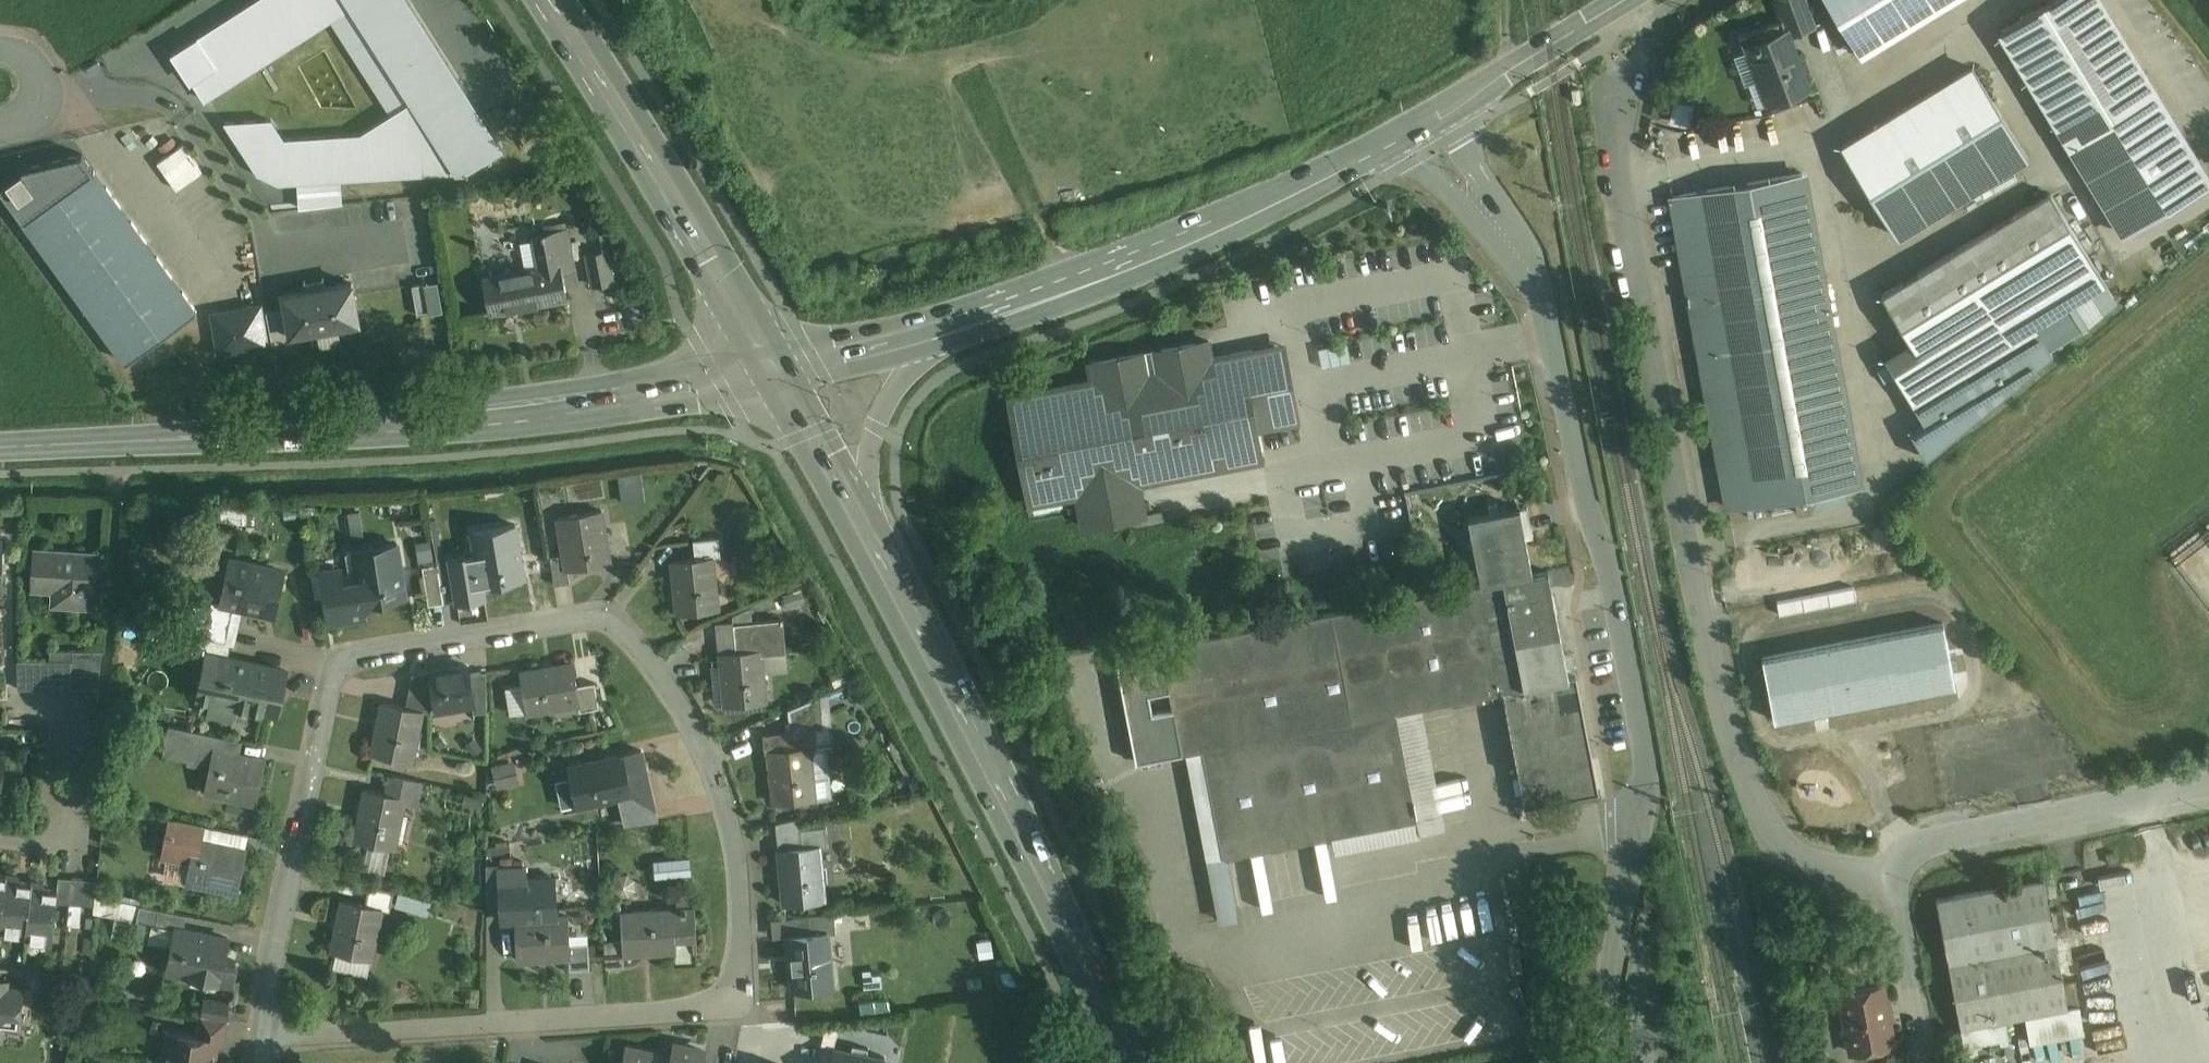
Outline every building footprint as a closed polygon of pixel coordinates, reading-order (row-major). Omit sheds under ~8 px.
[(172,53),(188,78),(191,77),(205,99),(331,19),(392,114),(361,133),(361,134),(284,138),(272,119),(226,121),(248,157),(258,172),(279,183),(465,171),(503,147),(409,0),(255,0),(172,53)] [(1789,0),(1776,0),(1788,33),(1814,23),(1812,16),(1797,22),(1789,0)] [(1797,22),(1812,16),(1806,0),(1789,0),(1797,22)] [(1861,54),(1949,0),(1828,0),(1861,54)] [(2099,0),(2052,0),(2001,31),(2125,233),(2208,182),(2208,179),(2099,0)] [(1782,17),(1738,34),(1744,51),(1750,48),(1749,47),(1788,33),(1782,17)] [(1788,33),(1749,47),(1750,48),(1761,77),(1761,78),(1768,75),(1775,95),(1769,98),(1769,100),(1808,86),(1794,50),(1790,51),(1784,36),(1789,34),(1788,33)] [(1750,48),(1744,51),(1734,54),(1745,83),(1750,82),(1761,77),(1750,48)] [(1973,67),(1842,146),(1897,235),(1949,204),(1970,191),(2028,156),(1973,67)] [(1768,75),(1761,78),(1761,77),(1750,82),(1758,104),(1769,100),(1769,98),(1775,95),(1768,75)] [(1691,123),(1693,100),(1677,99),(1675,122),(1691,123)] [(95,170),(60,195),(24,221),(127,362),(197,311),(95,170)] [(1803,173),(1673,196),(1730,508),(1770,501),(1841,488),(1859,485),(1838,365),(1803,173)] [(1970,191),(1949,204),(1955,215),(1977,202),(1970,191)] [(2051,192),(1882,295),(1910,342),(1885,358),(1911,402),(2069,306),(2106,283),(2051,192)] [(568,228),(544,233),(544,231),(542,232),(542,233),(533,235),(538,266),(560,262),(561,270),(573,268),(570,245),(571,245),(568,228)] [(613,231),(602,233),(605,250),(587,254),(593,286),(623,280),(613,231)] [(538,266),(482,277),(489,313),(489,315),(567,300),(567,297),(566,298),(561,270),(560,262),(538,266)] [(289,290),(297,335),(369,323),(361,278),(289,290)] [(422,315),(449,309),(441,278),(414,284),(422,315)] [(2106,283),(2069,306),(2082,328),(2116,300),(2106,283)] [(260,305),(213,314),(220,353),(267,344),(260,305)] [(2069,306),(1911,402),(1925,425),(1911,433),(1926,459),(2053,354),(2049,349),(2082,328),(2069,306)] [(295,336),(290,307),(270,310),(275,340),(295,336)] [(1179,347),(1150,353),(1149,352),(1148,352),(1148,353),(1119,359),(1119,358),(1118,358),(1118,359),(1091,364),(1090,363),(1089,363),(1089,365),(1090,365),(1093,381),(1083,383),(1083,382),(1082,382),(1082,384),(1062,387),(1062,386),(1061,387),(1061,388),(1041,391),(1041,390),(1040,391),(1040,392),(1010,397),(1010,396),(1009,397),(1030,505),(1077,496),(1083,526),(1145,514),(1139,484),(1261,460),(1254,428),(1287,422),(1287,421),(1298,419),(1284,345),(1273,347),(1273,346),(1230,354),(1228,354),(1229,355),(1211,358),(1208,342),(1209,341),(1209,340),(1207,340),(1208,341),(1180,347),(1180,346),(1179,346),(1179,347)] [(623,472),(624,501),(646,500),(645,471),(623,472)] [(1841,488),(1770,501),(1772,514),(1790,511),(1811,507),(1843,501),(1841,488)] [(1520,507),(1468,517),(1481,584),(1503,579),(1533,574),(1526,538),(1533,536),(1528,507),(1520,508),(1520,507)] [(602,510),(558,517),(564,553),(567,569),(568,569),(610,562),(602,510)] [(515,524),(472,532),(472,533),(478,532),(483,558),(477,559),(481,583),(483,583),(524,576),(515,524)] [(719,537),(693,540),(695,558),(712,556),(712,558),(721,557),(719,537)] [(397,544),(353,551),(358,579),(362,603),(363,603),(405,596),(397,544)] [(95,554),(35,550),(33,589),(72,592),(71,606),(92,607),(94,576),(91,576),(92,565),(94,565),(95,554)] [(564,553),(550,556),(555,584),(570,582),(568,569),(567,569),(564,553)] [(477,559),(466,561),(465,555),(450,557),(457,601),(484,596),(483,583),(481,583),(477,559)] [(695,558),(672,561),(678,613),(718,609),(712,558),(712,556),(695,558)] [(450,557),(436,559),(437,564),(444,603),(457,601),(450,557)] [(282,570),(230,559),(222,602),(222,603),(240,606),(273,614),(282,570)] [(437,564),(422,567),(429,605),(444,603),(437,564)] [(341,569),(322,572),(330,622),(365,616),(363,603),(362,603),(358,579),(343,581),(341,569)] [(1533,574),(1503,579),(1524,688),(1569,679),(1569,677),(1548,571),(1533,574)] [(1481,584),(1160,646),(1169,692),(1172,709),(1181,755),(1202,751),(1397,713),(1503,692),(1524,688),(1503,579),(1481,584)] [(1855,587),(1778,602),(1780,614),(1857,599),(1855,587)] [(222,602),(181,610),(180,617),(207,623),(210,624),(210,622),(212,622),(214,613),(219,609),(238,613),(240,606),(222,603),(222,602)] [(238,613),(219,609),(214,613),(212,622),(210,622),(210,624),(207,623),(206,624),(235,630),(238,613)] [(180,617),(179,617),(176,633),(203,638),(206,624),(207,623),(180,617)] [(783,618),(758,621),(759,637),(735,639),(736,651),(760,649),(761,655),(786,652),(783,618)] [(758,621),(734,623),(735,639),(759,637),(758,621)] [(1943,621),(1762,655),(1774,720),(1955,686),(1943,621)] [(235,630),(206,624),(203,638),(232,644),(235,630)] [(203,638),(176,633),(172,651),(201,657),(201,654),(200,654),(203,638)] [(232,644),(203,638),(200,654),(201,654),(221,658),(221,657),(229,658),(232,644)] [(1160,646),(1115,655),(1136,763),(1181,755),(1172,709),(1153,712),(1150,695),(1169,692),(1160,646)] [(736,651),(721,653),(726,705),(766,701),(761,655),(760,649),(736,651)] [(72,661),(73,651),(51,651),(51,661),(72,661)] [(102,651),(73,651),(72,661),(72,689),(99,689),(102,651)] [(229,658),(221,657),(221,658),(213,700),(277,713),(286,670),(229,658)] [(51,661),(17,661),(18,690),(72,689),(72,661),(51,661)] [(573,663),(521,672),(523,684),(527,711),(578,702),(579,702),(577,685),(573,663)] [(467,665),(431,671),(434,693),(437,710),(472,704),(473,704),(469,674),(467,665)] [(431,671),(412,674),(409,688),(434,693),(431,671)] [(487,671),(469,674),(473,704),(472,704),(473,713),(487,711),(487,671)] [(1524,688),(1503,692),(1525,807),(1599,792),(1576,676),(1569,677),(1569,679),(1524,688)] [(595,682),(577,685),(579,702),(578,702),(580,711),(599,707),(595,682)] [(523,684),(511,686),(507,693),(510,714),(527,711),(523,684)] [(434,693),(409,688),(406,707),(422,710),(422,711),(430,713),(434,693)] [(820,695),(789,709),(790,722),(800,721),(800,720),(805,719),(805,717),(822,715),(820,695)] [(406,707),(383,702),(373,753),(412,761),(422,711),(422,710),(406,707)] [(1397,713),(1202,751),(1223,857),(1417,819),(1397,713)] [(805,719),(800,720),(800,721),(790,722),(791,729),(781,730),(781,732),(764,734),(765,752),(770,752),(770,750),(810,748),(818,747),(816,728),(823,728),(822,715),(805,717),(805,719)] [(196,730),(169,725),(165,742),(193,748),(194,746),(192,746),(196,730)] [(224,736),(196,730),(192,746),(194,746),(213,750),(213,749),(221,750),(224,736)] [(810,748),(770,750),(770,752),(775,802),(814,798),(810,748)] [(221,750),(213,749),(213,750),(205,792),(256,803),(265,760),(221,750)] [(641,750),(570,765),(579,805),(620,796),(624,813),(654,806),(641,750)] [(494,764),(501,787),(525,781),(518,758),(494,764)] [(417,780),(392,775),(388,793),(405,797),(404,798),(413,800),(417,780)] [(365,789),(355,840),(394,848),(404,798),(405,797),(388,793),(365,789)] [(654,806),(624,813),(627,825),(657,820),(654,806)] [(800,817),(777,822),(779,850),(802,848),(800,829),(802,829),(800,817)] [(205,826),(177,820),(174,835),(194,839),(195,838),(202,840),(205,826)] [(802,829),(800,829),(802,848),(819,846),(819,847),(828,847),(826,827),(802,829)] [(194,839),(174,835),(168,833),(163,856),(186,860),(187,856),(191,857),(194,839)] [(202,840),(195,838),(194,839),(191,857),(186,881),(238,892),(247,849),(202,840)] [(802,848),(779,850),(785,902),(824,898),(819,847),(819,846),(802,848)] [(659,858),(660,876),(697,874),(696,856),(659,858)] [(524,867),(499,869),(500,880),(525,879),(524,867)] [(20,881),(17,876),(6,875),(0,931),(12,933),(15,930),(15,926),(26,927),(25,939),(26,939),(32,882),(20,881)] [(525,879),(500,880),(502,921),(516,921),(516,920),(556,917),(554,877),(525,879)] [(71,879),(59,878),(56,903),(69,904),(71,879)] [(84,880),(71,879),(69,904),(82,905),(84,880)] [(2044,879),(1937,899),(1949,964),(2056,943),(2050,914),(2051,914),(2053,913),(2052,911),(2050,911),(2044,879)] [(97,881),(84,880),(82,905),(95,906),(97,881)] [(42,884),(32,882),(26,939),(37,940),(40,938),(41,933),(50,934),(50,941),(52,941),(53,927),(56,925),(54,922),(57,890),(46,888),(45,888),(42,884)] [(394,891),(369,886),(365,904),(382,908),(382,909),(390,910),(394,891)] [(1485,915),(1480,892),(1455,898),(1460,921),(1485,915)] [(365,904),(343,900),(332,951),(371,959),(382,909),(382,908),(365,904)] [(158,909),(140,905),(137,921),(155,925),(158,909)] [(1430,936),(1453,931),(1448,907),(1425,911),(1430,936)] [(187,915),(158,909),(155,925),(176,929),(176,928),(184,929),(187,915)] [(694,909),(674,910),(676,950),(674,950),(675,964),(696,963),(695,949),(697,949),(694,909)] [(674,910),(622,913),(623,940),(624,953),(674,950),(676,950),(674,910)] [(2053,913),(2051,914),(2056,939),(2069,936),(2064,911),(2053,913)] [(834,912),(809,915),(811,934),(828,932),(828,934),(836,933),(834,912)] [(809,915),(792,917),(794,936),(811,934),(809,915)] [(556,917),(516,920),(516,921),(518,959),(569,956),(570,956),(570,944),(568,917),(556,917)] [(184,929),(176,928),(176,929),(168,971),(219,981),(224,958),(228,938),(184,929)] [(794,936),(788,936),(793,988),(833,985),(828,934),(828,932),(811,934),(794,936)] [(2069,936),(2056,939),(2061,964),(2074,962),(2069,936)] [(623,940),(604,942),(606,967),(625,966),(624,953),(623,940)] [(588,943),(570,944),(570,956),(569,956),(570,969),(590,968),(588,943)] [(2056,943),(1949,964),(1961,1028),(2026,1016),(2068,1008),(2064,983),(2056,943)] [(236,961),(224,958),(219,981),(231,984),(236,961)] [(0,1037),(2,1022),(18,1023),(21,990),(5,988),(6,980),(0,980),(0,1037)] [(2068,1008),(2026,1016),(2032,1043),(2082,1033),(2077,980),(2064,983),(2068,1008)] [(1882,984),(1841,992),(1852,1051),(1893,1043),(1882,984)] [(230,1001),(204,996),(201,1014),(227,1019),(230,1001)] [(227,1019),(201,1016),(198,1035),(216,1038),(216,1042),(223,1043),(227,1019)] [(169,1031),(165,1061),(177,1062),(213,1062),(216,1042),(216,1038),(198,1035),(169,1031)] [(675,1044),(672,1057),(673,1057),(672,1062),(701,1062),(704,1050),(675,1044)] [(627,1047),(624,1062),(672,1062),(673,1057),(672,1057),(627,1047)]
